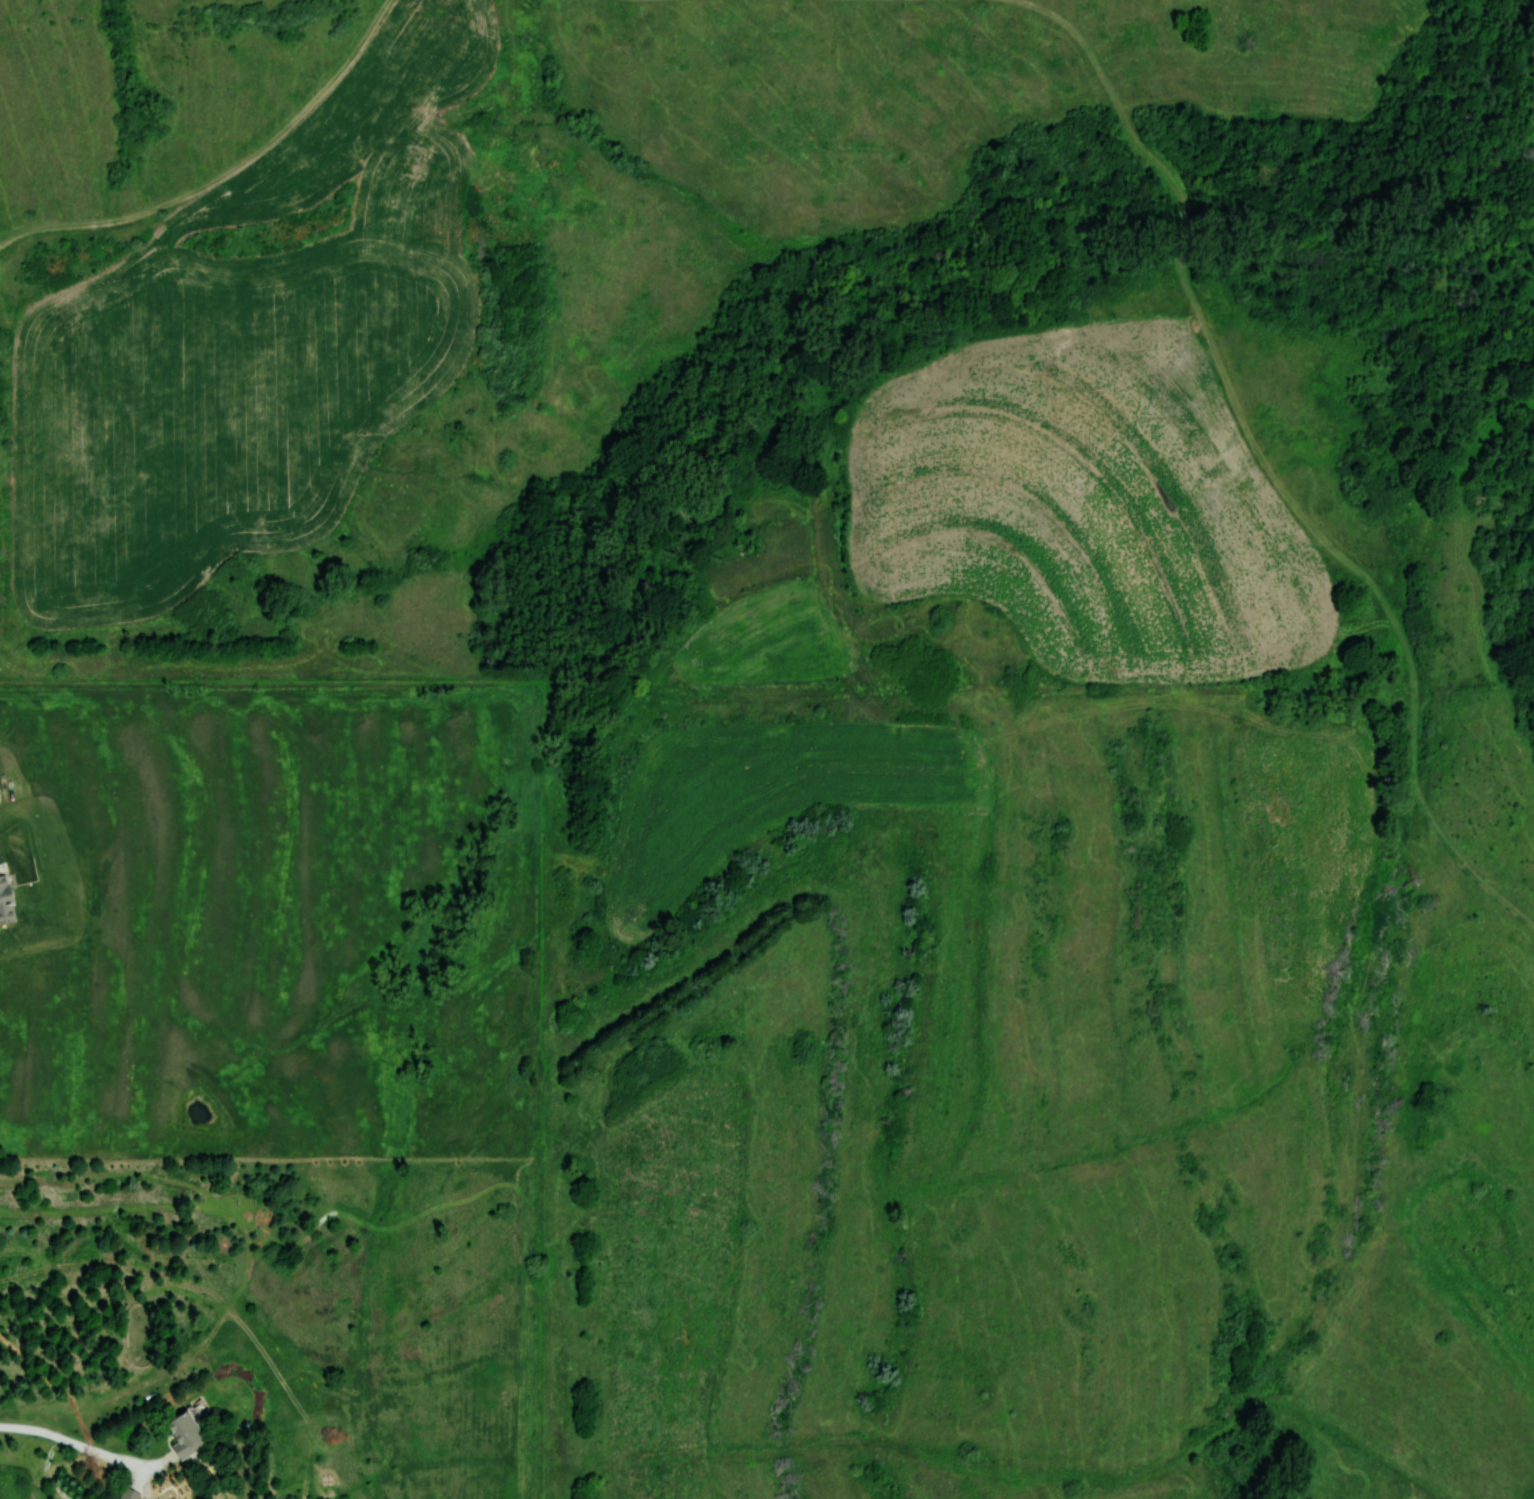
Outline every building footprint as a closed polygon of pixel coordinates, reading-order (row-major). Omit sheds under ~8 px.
[(5,883),(0,876),(0,923),(13,920),(5,883)] [(159,1422),(178,1459),(204,1444),(185,1408),(159,1422)] [(139,1493),(123,1486),(118,1498),(136,1498),(139,1493)]
